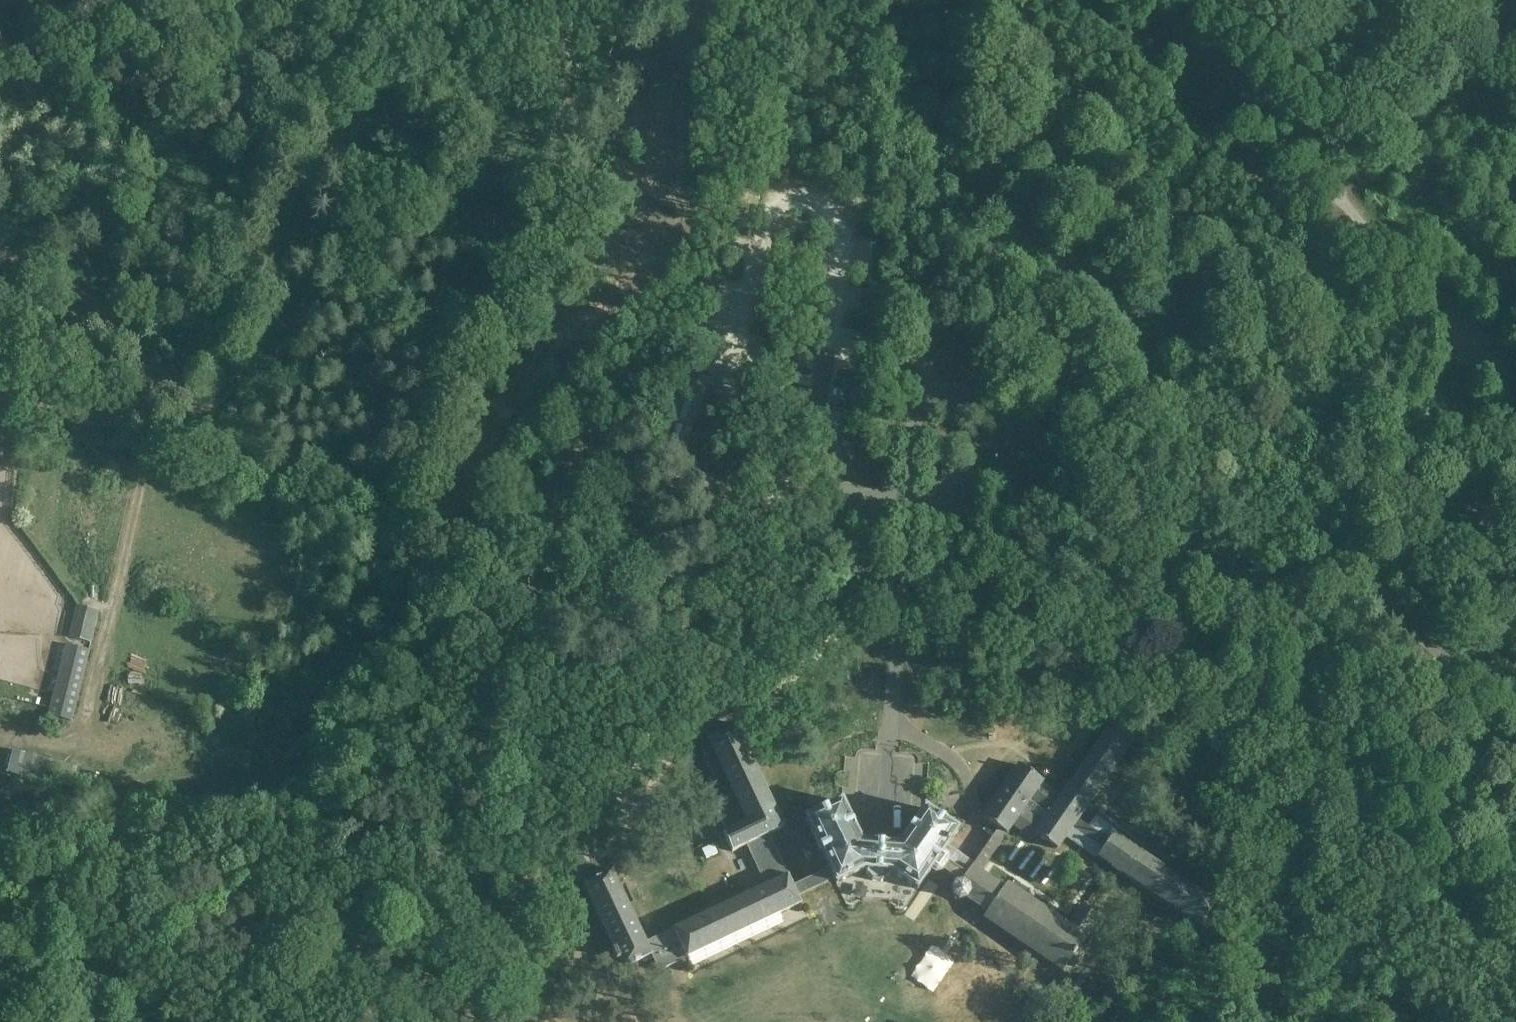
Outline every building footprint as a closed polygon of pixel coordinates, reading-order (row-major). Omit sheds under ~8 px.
[(76,606),(68,638),(91,643),(98,611),(76,606)] [(65,644),(48,716),(72,722),(90,650),(65,644)] [(623,968),(650,954),(659,971),(801,904),(797,896),(834,879),(836,884),(864,871),(869,871),(868,876),(872,881),(882,882),(887,877),(888,873),(891,873),(917,890),(930,871),(934,874),(942,873),(943,871),(961,883),(955,885),(952,890),(953,896),(958,900),(966,899),(987,913),(984,917),(1062,971),(1067,964),(1075,966),(1085,952),(1080,946),(1086,937),(1099,918),(1082,906),(1067,926),(1007,884),(1003,889),(979,872),(1005,834),(1006,834),(1013,824),(1033,838),(1036,834),(1056,849),(1065,837),(1097,859),(1099,856),(1112,865),(1111,867),(1120,873),(1121,872),(1200,926),(1216,902),(1207,896),(1206,898),(1114,835),(1117,831),(1096,817),(1088,827),(1077,819),(1126,750),(1127,751),(1133,742),(1111,726),(1071,783),(1070,782),(1063,791),(1064,792),(1060,797),(1041,784),(1042,781),(1019,766),(983,818),(998,828),(966,874),(950,863),(958,852),(948,845),(958,831),(925,808),(899,846),(890,845),(885,840),(875,839),(870,843),(861,842),(842,802),(805,818),(829,868),(793,886),(768,835),(784,827),(735,724),(706,738),(710,747),(701,751),(713,776),(708,779),(720,804),(714,806),(726,831),(722,833),(732,852),(746,845),(764,886),(646,942),(612,869),(583,883),(614,950),(612,951),(616,961),(619,959),(623,968)] [(13,751),(7,773),(69,789),(78,790),(79,789),(88,791),(94,771),(13,751)] [(926,944),(911,979),(936,991),(952,956),(926,944)]
